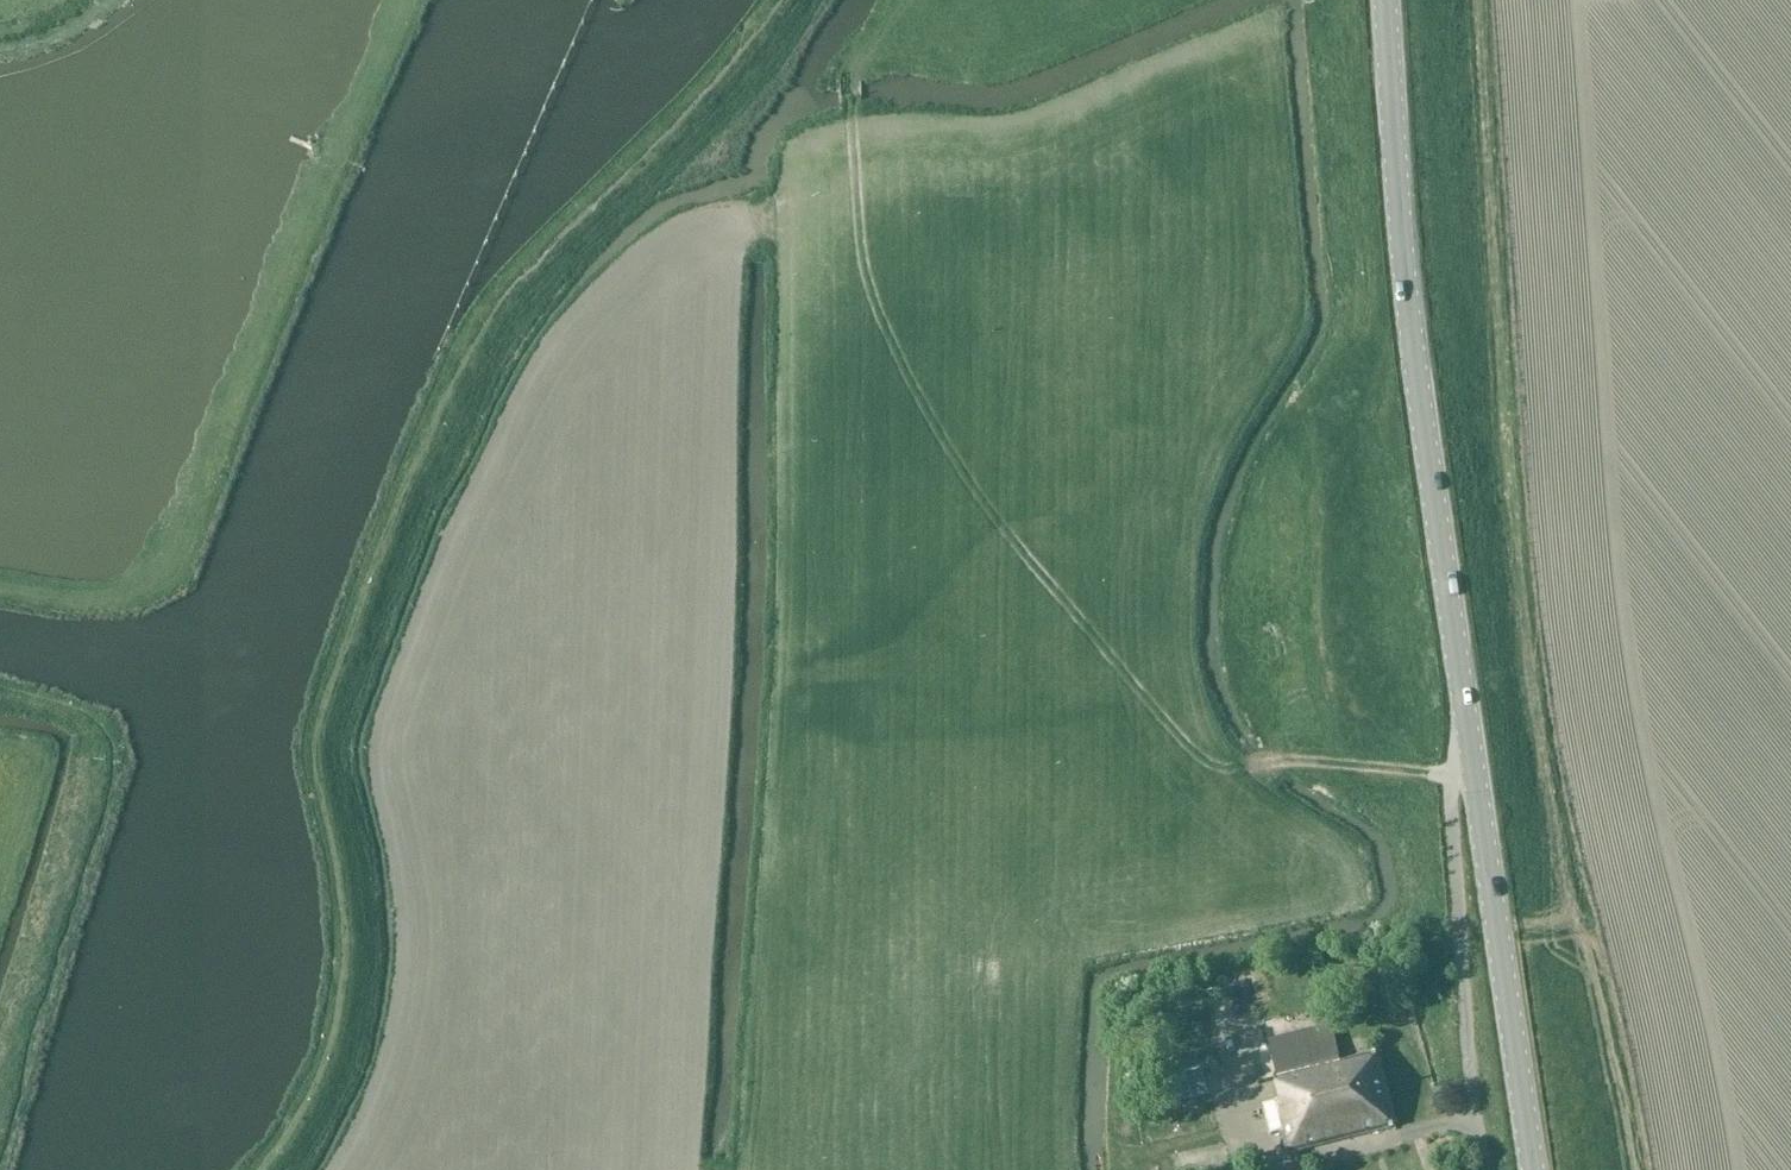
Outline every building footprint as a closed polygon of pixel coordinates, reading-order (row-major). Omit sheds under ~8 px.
[(1375,1054),(1340,1063),(1332,1026),(1268,1041),(1277,1079),(1275,1080),(1277,1084),(1275,1085),(1279,1103),(1263,1107),(1270,1137),(1282,1134),(1287,1156),(1394,1131),(1375,1054)] [(1199,1068),(1161,1078),(1167,1104),(1206,1095),(1199,1068)]
